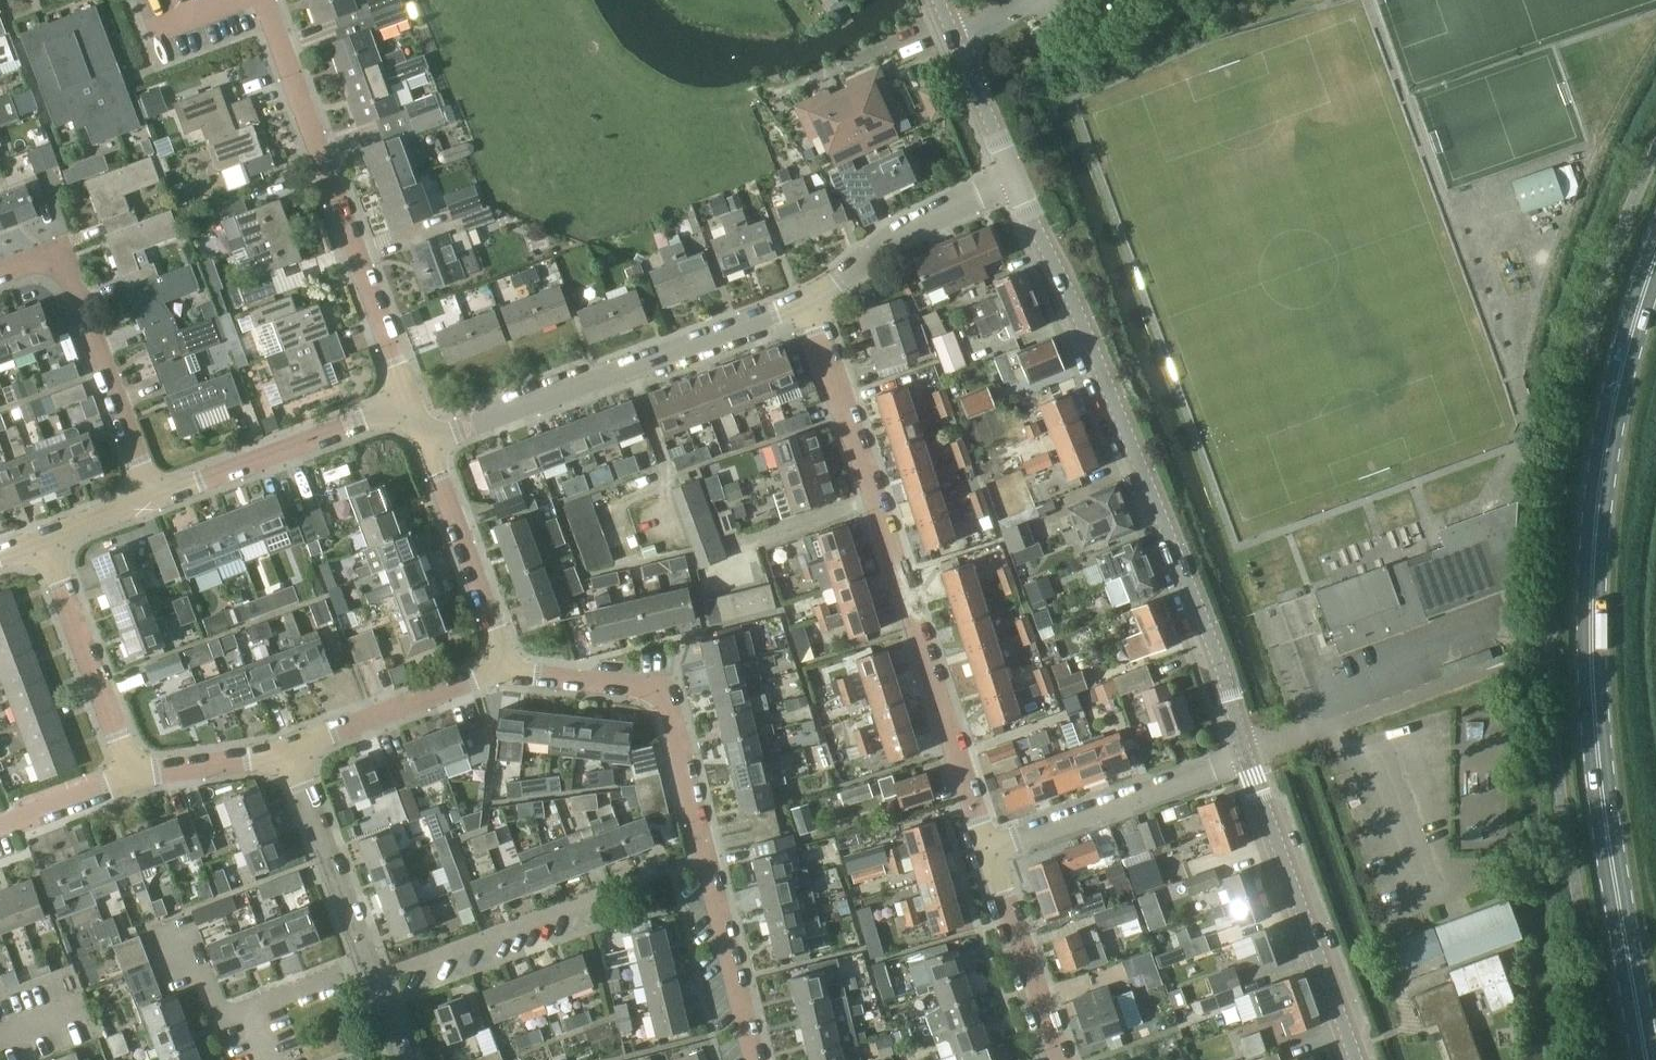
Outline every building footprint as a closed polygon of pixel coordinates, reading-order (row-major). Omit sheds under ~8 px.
[(340,28),(404,4),(402,0),(372,0),(356,6),(354,0),(314,0),(316,4),(312,5),(318,22),(336,16),(340,28)] [(404,4),(340,28),(337,29),(341,41),(331,45),(337,63),(342,61),(350,83),(385,70),(384,69),(371,33),(409,19),(404,4)] [(97,7),(24,34),(58,126),(74,120),(77,128),(88,124),(95,143),(142,126),(129,93),(120,67),(103,21),(97,7)] [(19,59),(10,35),(0,38),(0,66),(19,59)] [(433,73),(425,54),(386,68),(384,69),(385,70),(350,83),(358,105),(353,106),(359,124),(399,109),(390,86),(428,71),(429,74),(433,73)] [(847,87),(839,91),(866,151),(899,136),(886,105),(896,101),(881,66),(845,82),(847,87)] [(229,119),(256,109),(251,96),(227,104),(221,86),(175,103),(187,134),(204,128),(209,142),(234,132),(229,119)] [(147,109),(166,102),(160,87),(142,94),(147,109)] [(829,90),(794,105),(809,140),(824,133),(831,149),(838,164),(852,158),(866,151),(839,91),(831,94),(829,90)] [(407,105),(412,118),(442,107),(437,94),(407,105)] [(21,120),(12,95),(0,99),(0,127),(21,120)] [(447,122),(446,119),(442,107),(412,118),(417,133),(447,122)] [(234,132),(209,142),(220,172),(245,163),(249,176),(277,167),(270,146),(263,149),(254,125),(261,122),(256,109),(229,119),(234,132)] [(383,188),(418,175),(403,135),(365,149),(371,167),(375,166),(383,188)] [(155,152),(151,140),(142,143),(147,155),(155,152)] [(38,173),(61,165),(53,143),(30,152),(38,173)] [(852,158),(838,164),(856,206),(916,179),(914,175),(916,170),(914,166),(909,164),(902,149),(857,170),(852,158)] [(105,155),(97,158),(102,173),(111,170),(105,155)] [(152,157),(85,181),(87,184),(89,183),(103,222),(106,222),(110,233),(140,222),(136,209),(131,211),(125,195),(162,181),(162,180),(153,156),(152,157)] [(89,161),(94,176),(102,173),(97,158),(89,161)] [(94,176),(89,161),(81,164),(86,179),(94,176)] [(81,164),(72,167),(78,182),(86,179),(81,164)] [(1553,166),(1512,180),(1523,214),(1565,199),(1553,166)] [(70,185),(78,182),(72,167),(64,170),(70,185)] [(788,168),(780,171),(784,183),(792,180),(788,168)] [(418,175),(383,188),(391,210),(387,211),(394,229),(432,215),(418,175)] [(794,182),(813,232),(848,220),(840,200),(830,204),(825,191),(810,196),(803,179),(794,182)] [(788,242),(813,232),(794,182),(784,186),(791,203),(776,209),(788,242)] [(173,189),(180,206),(192,201),(186,184),(173,189)] [(39,216),(28,185),(0,196),(0,231),(39,216)] [(454,219),(484,208),(479,194),(449,205),(454,219)] [(733,210),(743,207),(738,194),(729,198),(733,210)] [(723,195),(711,199),(717,215),(729,211),(723,195)] [(250,211),(245,198),(218,208),(223,221),(222,221),(229,240),(243,235),(247,246),(293,229),(281,199),(250,211)] [(449,235),(415,248),(423,271),(419,272),(426,290),(465,276),(481,270),(472,247),(474,246),(468,230),(490,223),(495,221),(490,206),(484,208),(454,219),(459,231),(449,235)] [(110,233),(106,235),(107,238),(108,237),(123,277),(125,275),(130,287),(160,276),(156,263),(152,265),(146,249),(182,235),(179,229),(185,227),(178,208),(172,210),(140,222),(110,233)] [(734,214),(752,265),(776,256),(764,222),(749,228),(743,211),(734,214)] [(727,273),(752,265),(734,214),(724,218),(730,235),(715,240),(727,273)] [(967,270),(973,282),(986,276),(979,262),(1001,253),(989,227),(960,239),(962,243),(972,268),(967,270)] [(258,276),(245,281),(238,283),(246,304),(278,293),(275,285),(277,284),(272,271),(304,259),(293,229),(247,246),(258,276)] [(668,266),(653,271),(666,305),(691,296),(669,238),(666,230),(656,233),(668,266)] [(679,235),(669,238),(691,296),(715,287),(703,253),(688,259),(679,235)] [(949,292),(973,282),(967,270),(972,268),(962,243),(917,263),(929,290),(946,283),(949,292)] [(160,276),(126,289),(127,292),(128,291),(142,330),(145,329),(150,341),(180,330),(175,317),(166,302),(202,289),(193,264),(160,276)] [(627,270),(631,280),(645,275),(641,265),(627,270)] [(529,285),(541,280),(536,267),(523,271),(529,285)] [(972,308),(959,312),(964,325),(977,321),(990,315),(1035,296),(1024,269),(997,280),(1002,294),(971,306),(972,308)] [(532,297),(543,326),(570,315),(559,286),(532,297)] [(230,312),(222,289),(212,292),(220,315),(230,312)] [(608,300),(620,331),(649,320),(637,289),(608,300)] [(469,290),(457,294),(462,308),(474,304),(469,290)] [(292,294),(250,310),(267,357),(269,356),(286,350),(311,341),(316,353),(343,344),(338,331),(331,333),(320,303),(299,311),(292,294)] [(444,299),(447,308),(450,309),(459,305),(455,295),(444,299)] [(990,315),(977,321),(983,335),(1014,323),(1019,334),(1046,323),(1035,296),(990,315)] [(514,337),(543,326),(532,297),(503,308),(514,337)] [(879,369),(920,356),(931,353),(922,324),(911,328),(901,297),(866,308),(878,347),(872,349),(879,369)] [(591,342),(620,331),(608,300),(579,311),(591,342)] [(27,304),(19,306),(21,311),(22,311),(36,350),(56,342),(42,303),(29,308),(27,304)] [(937,308),(925,312),(931,330),(943,327),(937,308)] [(404,315),(408,326),(422,321),(418,310),(404,315)] [(16,357),(36,350),(22,311),(21,311),(8,316),(6,311),(0,313),(16,357)] [(466,322),(478,351),(506,340),(495,311),(466,322)] [(16,357),(0,313),(0,363),(16,357)] [(221,317),(231,343),(241,339),(231,313),(221,317)] [(165,384),(170,396),(200,384),(195,371),(190,373),(184,357),(222,343),(220,338),(228,335),(220,316),(213,318),(180,330),(150,341),(145,343),(146,346),(148,345),(163,385),(165,384)] [(449,362),(478,351),(466,322),(438,333),(449,362)] [(943,335),(933,339),(940,355),(946,373),(947,373),(956,369),(943,335)] [(1064,368),(1053,340),(1022,352),(1020,347),(995,357),(1005,382),(1010,380),(1012,385),(1018,382),(1019,385),(1030,380),(1030,382),(1064,368)] [(278,382),(265,387),(272,406),(331,385),(323,365),(347,356),(343,344),(316,353),(311,341),(286,350),(269,356),(278,382)] [(763,353),(778,394),(801,385),(785,344),(763,353)] [(246,353),(236,356),(240,367),(250,363),(246,353)] [(741,361),(756,402),(778,394),(763,353),(741,361)] [(50,388),(82,376),(76,361),(44,372),(50,388)] [(757,407),(755,402),(756,402),(741,361),(717,370),(733,411),(746,406),(748,410),(757,407)] [(711,419),(733,411),(717,370),(696,377),(711,419)] [(200,384),(170,396),(165,397),(166,399),(168,399),(182,438),(201,431),(194,414),(227,402),(229,408),(243,403),(232,373),(200,384)] [(25,380),(31,396),(41,392),(35,376),(25,380)] [(689,427),(711,419),(696,377),(674,386),(689,427)] [(14,384),(20,399),(31,396),(25,380),(14,384)] [(58,410),(90,398),(84,383),(52,395),(58,410)] [(969,419),(997,407),(988,384),(960,396),(969,419)] [(886,421),(916,411),(908,385),(878,394),(886,421)] [(674,386),(651,394),(665,434),(664,434),(666,440),(675,437),(673,433),(689,427),(674,386)] [(944,389),(932,393),(937,405),(948,401),(944,389)] [(1052,429),(1080,418),(1069,392),(1041,404),(1052,429)] [(33,402),(38,417),(48,413),(43,398),(33,402)] [(607,409),(619,440),(644,430),(632,399),(607,409)] [(948,401),(937,405),(941,418),(953,414),(948,401)] [(28,421),(38,417),(33,402),(22,405),(28,421)] [(594,450),(619,440),(607,409),(582,419),(594,450)] [(788,418),(792,431),(814,424),(809,411),(788,418)] [(894,446),(924,437),(916,411),(886,421),(894,446)] [(9,427),(3,412),(0,414),(0,430),(9,427)] [(281,428),(276,415),(263,420),(268,433),(281,428)] [(788,418),(773,423),(777,436),(792,431),(788,418)] [(1062,454),(1090,442),(1080,418),(1052,429),(1062,454)] [(569,460),(594,450),(582,419),(557,429),(569,460)] [(1025,426),(1029,436),(1030,439),(1042,434),(1037,421),(1025,426)] [(76,427),(64,431),(68,441),(69,440),(84,479),(83,479),(85,484),(93,481),(91,476),(105,471),(100,459),(108,457),(103,443),(95,446),(90,432),(80,436),(76,427)] [(532,438),(544,469),(569,460),(557,429),(532,438)] [(743,433),(747,446),(757,443),(753,429),(743,433)] [(779,465),(822,452),(815,429),(772,443),(779,465)] [(734,450),(747,446),(743,433),(730,437),(734,450)] [(903,473),(933,464),(924,437),(894,446),(903,473)] [(518,479),(544,469),(532,438),(506,448),(518,479)] [(951,443),(955,455),(967,451),(963,439),(951,443)] [(70,484),(83,479),(84,479),(69,440),(68,441),(49,447),(66,491),(72,488),(70,484)] [(1090,442),(1062,454),(1072,479),(1100,467),(1090,442)] [(34,443),(24,447),(28,455),(30,455),(44,494),(56,489),(58,494),(66,491),(49,447),(38,452),(34,443)] [(698,449),(702,462),(713,457),(708,445),(698,449)] [(492,489),(503,485),(509,501),(497,506),(502,519),(528,509),(529,509),(525,496),(524,495),(523,496),(517,480),(518,479),(506,448),(480,459),(492,489)] [(679,471),(702,462),(698,449),(674,458),(679,471)] [(967,451),(955,455),(959,467),(971,463),(967,451)] [(787,489),(830,475),(822,452),(779,465),(787,489)] [(1041,469),(1054,465),(1048,452),(1036,456),(1041,469)] [(31,499),(44,494),(30,455),(28,455),(9,462),(26,505),(32,503),(31,499)] [(626,458),(632,474),(641,470),(635,455),(626,458)] [(1029,474),(1041,469),(1036,456),(1024,461),(1029,474)] [(621,478),(632,474),(626,458),(615,463),(621,478)] [(26,505),(9,462),(0,466),(0,499),(4,508),(16,504),(18,508),(26,505)] [(610,464),(601,467),(607,483),(616,479),(610,464)] [(911,498),(941,488),(933,464),(903,473),(911,498)] [(595,487),(607,483),(601,467),(589,472),(595,487)] [(575,477),(581,493),(590,489),(585,474),(575,477)] [(709,490),(723,486),(719,474),(705,478),(709,490)] [(787,489),(775,493),(783,519),(796,515),(795,512),(837,499),(830,475),(787,489)] [(570,497),(581,493),(575,477),(564,481),(570,497)] [(678,503),(706,492),(700,477),(672,488),(678,503)] [(361,523),(394,511),(385,485),(373,490),(368,478),(349,486),(353,497),(352,497),(361,523)] [(745,497),(739,481),(725,485),(731,502),(745,497)] [(1078,526),(1128,505),(1119,482),(1090,494),(1094,504),(1072,513),(1078,526)] [(723,486),(709,490),(713,502),(727,497),(723,486)] [(919,524),(949,515),(941,488),(911,498),(919,524)] [(981,489),(969,493),(973,504),(985,500),(981,489)] [(706,492),(678,503),(684,518),(712,507),(706,492)] [(539,508),(538,504),(534,493),(525,496),(529,509),(528,509),(529,512),(539,508)] [(277,495),(252,504),(265,538),(271,554),(306,541),(297,517),(287,521),(277,495)] [(571,518),(597,509),(592,496),(567,506),(571,518)] [(985,500),(973,504),(978,518),(989,514),(990,514),(985,500)] [(1387,564),(1315,591),(1330,631),(1332,630),(1341,654),(1430,621),(1429,617),(1514,586),(1519,500),(1440,529),(1445,545),(1388,567),(1387,564)] [(726,535),(739,531),(735,519),(748,515),(744,502),(732,508),(719,512),(726,535)] [(241,547),(265,538),(252,504),(228,513),(241,547)] [(1128,505),(1078,526),(1062,532),(1067,544),(1082,539),(1083,539),(1105,531),(1109,541),(1137,529),(1128,505)] [(689,533),(717,522),(712,507),(684,518),(689,533)] [(310,512),(320,538),(332,534),(323,508),(310,512)] [(576,530),(601,521),(597,509),(571,518),(576,530)] [(361,523),(370,548),(403,536),(394,511),(361,523)] [(949,515),(919,524),(927,548),(957,539),(952,524),(964,520),(961,511),(949,515)] [(307,543),(320,538),(310,512),(297,517),(306,541),(307,543)] [(228,513),(203,522),(220,566),(243,557),(239,548),(241,547),(228,513)] [(527,517),(497,528),(506,551),(535,540),(530,526),(527,517)] [(557,517),(546,521),(551,535),(562,530),(557,517)] [(581,543),(606,534),(601,521),(576,530),(581,543)] [(1013,552),(1035,544),(1027,521),(1003,529),(1011,552),(1013,552)] [(203,522),(178,532),(189,561),(184,563),(182,564),(188,578),(189,578),(220,566),(203,522)] [(695,548),(723,538),(717,522),(689,533),(695,548)] [(824,548),(808,553),(811,565),(857,551),(848,524),(819,533),(824,548)] [(562,530),(551,535),(555,547),(567,543),(562,530)] [(175,555),(172,549),(166,531),(151,537),(160,560),(175,555)] [(387,569),(420,556),(412,532),(403,536),(370,548),(365,549),(370,563),(357,568),(361,578),(387,569)] [(586,557),(611,547),(606,534),(581,543),(586,557)] [(723,538),(695,548),(702,566),(730,555),(723,538)] [(1106,581),(1151,563),(1141,538),(1113,549),(1096,556),(1106,581)] [(506,551),(515,575),(544,564),(535,540),(506,551)] [(655,541),(642,545),(645,558),(659,554),(655,541)] [(1039,543),(1013,553),(1018,565),(1044,555),(1039,543)] [(106,583),(139,570),(129,545),(96,558),(106,583)] [(586,557),(591,570),(616,561),(611,547),(586,557)] [(822,590),(836,585),(864,576),(857,551),(802,568),(806,581),(818,577),(822,590)] [(807,553),(798,556),(802,568),(811,566),(807,553)] [(175,555),(160,560),(168,582),(183,576),(175,555)] [(379,588),(366,593),(367,594),(370,603),(384,598),(396,594),(430,582),(420,556),(387,569),(392,583),(379,588)] [(655,562),(658,574),(672,571),(669,559),(655,562)] [(320,566),(324,577),(334,573),(330,562),(320,566)] [(646,577),(658,574),(655,562),(643,565),(646,577)] [(952,597),(981,588),(973,562),(944,571),(952,597)] [(1117,606),(1133,600),(1132,600),(1161,588),(1151,563),(1106,581),(1108,587),(1107,591),(1110,600),(1115,602),(1117,606)] [(524,599),(553,588),(544,564),(515,575),(524,599)] [(1010,565),(998,569),(1002,581),(1015,577),(1010,565)] [(568,582),(580,578),(576,566),(564,570),(568,582)] [(111,597),(115,607),(148,595),(139,570),(106,583),(111,597)] [(605,574),(608,586),(621,583),(618,570),(605,574)] [(592,577),(594,588),(594,589),(608,586),(605,574),(592,577)] [(844,611),(872,602),(864,576),(836,585),(844,611)] [(1025,584),(1032,603),(1054,595),(1047,576),(1025,584)] [(1002,581),(1006,595),(1019,590),(1015,577),(1002,581)] [(580,578),(568,582),(573,596),(585,591),(580,578)] [(430,582),(396,594),(405,619),(439,607),(436,598),(441,596),(436,580),(430,582)] [(759,585),(765,610),(778,607),(772,582),(759,585)] [(751,613),(765,610),(759,585),(745,588),(751,613)] [(285,590),(291,604),(301,600),(295,586),(285,590)] [(663,594),(671,624),(698,617),(690,587),(663,594)] [(553,588),(524,599),(534,627),(564,616),(553,588)] [(738,616),(751,613),(745,588),(732,591),(738,616)] [(960,623),(989,614),(981,588),(952,597),(960,623)] [(22,616),(11,589),(0,593),(0,625),(22,616)] [(260,599),(266,613),(291,604),(285,590),(260,599)] [(725,619),(738,616),(732,591),(719,594),(725,619)] [(645,631),(671,624),(663,594),(637,600),(645,631)] [(711,623),(725,619),(719,594),(705,598),(711,623)] [(125,632),(158,619),(157,618),(148,595),(115,607),(125,632)] [(177,612),(193,606),(189,595),(173,601),(177,612)] [(1134,610),(1141,626),(1142,631),(1173,619),(1165,597),(1134,610)] [(250,619),(266,613),(260,599),(245,604),(250,619)] [(621,637),(645,631),(637,600),(614,606),(621,637)] [(814,607),(818,619),(831,615),(828,602),(814,607)] [(831,615),(819,619),(823,632),(848,624),(852,636),(880,627),(872,602),(844,611),(831,615)] [(230,627),(250,619),(245,604),(225,612),(230,627)] [(193,606),(177,612),(183,625),(198,620),(193,606)] [(595,644),(621,637),(614,606),(587,613),(595,644)] [(439,607),(405,619),(414,645),(448,632),(439,607)] [(1046,608),(1032,613),(1038,630),(1052,625),(1046,608)] [(294,612),(284,615),(293,639),(296,648),(297,647),(310,680),(334,671),(322,638),(318,629),(302,635),(294,612)] [(969,649),(998,640),(989,614),(960,623),(969,649)] [(33,646),(22,616),(0,625),(0,659),(33,646)] [(134,656),(167,644),(173,642),(164,616),(157,618),(158,619),(125,632),(134,656)] [(212,633),(227,628),(222,616),(207,621),(212,633)] [(1020,633),(1033,628),(1028,616),(1016,620),(1020,633)] [(1132,635),(1115,642),(1118,648),(1125,646),(1130,660),(1151,652),(1182,640),(1173,619),(1142,631),(1132,635)] [(260,623),(266,639),(275,635),(269,620),(260,623)] [(254,643),(266,639),(260,623),(248,627),(254,643)] [(799,650),(811,646),(804,624),(792,628),(799,650)] [(1123,624),(1111,629),(1116,640),(1128,636),(1123,624)] [(1020,633),(1022,637),(1025,645),(1037,641),(1033,628),(1020,633)] [(362,633),(371,659),(384,655),(374,629),(362,633)] [(359,664),(371,659),(362,633),(349,638),(359,664)] [(741,659),(735,634),(703,641),(709,667),(741,660),(742,663),(758,659),(755,649),(745,652),(745,658),(741,659)] [(211,641),(217,657),(226,654),(220,638),(211,641)] [(977,675),(1006,666),(998,640),(969,649),(977,675)] [(211,641),(199,646),(205,661),(217,657),(211,641)] [(44,676),(33,646),(0,659),(0,673),(7,690),(44,676)] [(273,657),(285,690),(309,680),(297,647),(296,648),(273,657)] [(867,683),(896,673),(888,649),(859,658),(867,683)] [(154,682),(187,669),(181,653),(148,666),(154,682)] [(260,699),(285,690),(273,657),(248,666),(260,699)] [(709,667),(715,691),(747,684),(747,687),(753,686),(754,688),(764,686),(763,684),(764,684),(761,674),(750,677),(751,681),(747,683),(742,663),(741,660),(709,667)] [(1067,660),(1051,666),(1063,697),(1087,688),(1080,670),(1072,673),(1067,660)] [(1122,693),(1155,681),(1148,664),(1116,676),(1122,693)] [(1034,670),(1039,682),(1051,678),(1046,665),(1034,670)] [(236,708),(260,699),(248,666),(223,675),(236,708)] [(985,700),(1014,691),(1006,666),(977,675),(985,700)] [(875,709),(904,700),(896,673),(867,683),(875,709)] [(211,717),(236,708),(223,675),(199,684),(211,717)] [(850,675),(832,681),(836,692),(841,691),(854,687),(850,675)] [(18,719),(55,705),(44,676),(7,690),(18,719)] [(1091,686),(1097,702),(1121,693),(1115,677),(1091,686)] [(1039,682),(1014,691),(1017,700),(1042,692),(1043,695),(1056,691),(1051,678),(1039,682)] [(1174,699),(1168,683),(1143,692),(1152,719),(1159,717),(1166,736),(1195,725),(1185,695),(1174,699)] [(176,699),(160,705),(168,727),(184,721),(186,727),(211,717),(199,684),(174,694),(176,699)] [(750,697),(747,687),(747,684),(715,691),(721,716),(753,708),(753,712),(770,708),(769,704),(773,703),(771,693),(766,694),(766,693),(750,697)] [(854,687),(841,691),(846,705),(859,701),(854,687)] [(1014,691),(985,700),(992,725),(1022,716),(1017,700),(1014,691)] [(1078,693),(1063,698),(1069,714),(1084,709),(1078,693)] [(904,700),(875,709),(884,735),(912,726),(904,700)] [(29,750),(67,736),(55,705),(18,719),(29,750)] [(525,740),(529,711),(502,708),(496,759),(523,762),(525,740)] [(758,732),(753,712),(753,708),(721,716),(727,741),(759,733),(759,737),(776,733),(773,723),(762,726),(762,731),(758,732)] [(529,711),(525,740),(550,743),(551,743),(555,714),(529,711)] [(551,743),(550,743),(548,754),(575,757),(576,746),(577,746),(580,717),(555,714),(551,743)] [(602,749),(606,720),(580,717),(577,746),(602,749)] [(601,761),(631,763),(628,750),(630,750),(633,723),(606,720),(601,761)] [(432,734),(444,765),(470,755),(473,764),(486,760),(475,732),(463,737),(458,724),(432,734)] [(912,726),(884,735),(891,760),(920,751),(912,726)] [(858,744),(871,739),(866,727),(854,731),(858,744)] [(1047,730),(1029,736),(1033,749),(1051,742),(1047,730)] [(1132,765),(1120,732),(1106,737),(1104,733),(1094,737),(1107,774),(1132,765)] [(764,757),(759,737),(759,733),(727,741),(733,766),(765,758),(765,762),(782,758),(779,748),(768,751),(768,756),(764,757)] [(399,761),(409,789),(410,788),(422,784),(419,774),(444,765),(432,734),(407,744),(412,756),(399,761)] [(67,736),(29,750),(40,780),(78,766),(67,736)] [(1083,783),(1107,774),(1094,737),(1083,741),(1084,745),(1071,750),(1083,783)] [(871,739),(858,744),(862,756),(875,752),(871,739)] [(992,762),(1017,754),(1013,742),(988,751),(992,762)] [(654,744),(630,750),(628,750),(631,763),(657,757),(654,744)] [(1059,791),(1083,783),(1071,750),(1048,758),(1059,791)] [(1023,767),(1035,800),(1059,791),(1048,758),(1047,758),(1046,755),(1037,758),(1038,761),(1023,767)] [(408,816),(399,791),(386,795),(372,757),(344,767),(356,801),(372,795),(378,812),(390,808),(396,824),(409,819),(408,816)] [(631,763),(631,764),(635,778),(661,771),(657,757),(631,763)] [(768,774),(767,770),(765,762),(765,758),(733,766),(739,790),(770,783),(771,786),(788,782),(786,773),(768,774)] [(1010,809),(1035,800),(1023,767),(998,776),(1010,809)] [(600,770),(602,786),(615,784),(613,768),(600,770)] [(590,788),(602,786),(600,770),(587,772),(590,788)] [(638,790),(664,784),(661,771),(635,778),(638,790)] [(935,797),(927,772),(882,786),(885,797),(899,792),(904,807),(935,797)] [(548,777),(550,793),(562,791),(560,775),(548,777)] [(522,796),(550,793),(548,777),(521,780),(522,796)] [(493,792),(493,800),(522,796),(521,780),(507,782),(508,793),(493,792)] [(624,797),(638,795),(635,782),(622,784),(624,797)] [(780,823),(771,786),(770,783),(739,790),(745,816),(749,815),(753,829),(780,823)] [(869,783),(840,792),(844,806),(873,796),(869,783)] [(641,804),(667,798),(664,784),(638,790),(641,804)] [(236,825),(270,812),(261,787),(227,800),(236,825)] [(399,791),(408,816),(409,819),(410,821),(418,818),(408,787),(399,791)] [(584,794),(586,811),(599,809),(597,793),(584,794)] [(573,812),(586,811),(584,794),(572,796),(573,812)] [(1200,807),(1208,830),(1238,820),(1230,796),(1200,807)] [(646,817),(646,818),(671,812),(667,798),(641,804),(645,818),(646,817)] [(530,802),(533,818),(546,816),(544,800),(530,802)] [(807,800),(792,806),(801,830),(817,824),(807,800)] [(520,819),(533,818),(530,802),(518,803),(520,819)] [(1179,820),(1192,815),(1188,802),(1163,811),(1169,826),(1179,822),(1179,820)] [(482,810),(462,817),(467,831),(468,832),(480,828),(480,825),(482,810)] [(447,837),(441,820),(437,811),(426,816),(435,842),(447,837)] [(246,850),(279,837),(270,812),(236,825),(246,850)] [(201,842),(214,837),(212,834),(217,832),(209,813),(193,819),(201,842)] [(592,826),(605,862),(630,853),(620,826),(621,826),(617,816),(603,822),(602,817),(591,821),(592,826)] [(620,826),(630,853),(656,844),(646,818),(646,817),(645,818),(621,826),(620,826)] [(179,818),(155,827),(167,860),(179,856),(181,861),(184,863),(206,855),(201,842),(193,819),(181,823),(179,818)] [(1140,823),(1149,849),(1165,843),(1156,818),(1140,823)] [(905,828),(909,843),(899,846),(886,850),(890,861),(942,846),(934,820),(905,828)] [(1238,820),(1208,830),(1216,853),(1246,843),(1238,820)] [(756,842),(783,836),(780,823),(753,829),(756,842)] [(581,871),(605,862),(592,826),(567,835),(581,871)] [(142,870),(167,860),(155,827),(130,837),(142,870)] [(370,866),(403,854),(393,829),(361,841),(370,866)] [(484,834),(490,849),(501,845),(496,830),(484,834)] [(760,857),(755,858),(761,884),(793,876),(792,872),(802,869),(797,848),(794,833),(783,836),(756,842),(760,857)] [(477,854),(490,849),(484,834),(471,838),(477,854)] [(543,844),(546,854),(556,880),(581,871),(567,835),(543,844)] [(849,836),(840,839),(845,858),(854,855),(849,836)] [(148,889),(141,870),(142,870),(130,837),(105,846),(118,879),(130,874),(137,893),(138,893),(148,921),(160,917),(154,901),(153,901),(148,889)] [(201,842),(206,855),(219,850),(214,837),(201,842)] [(246,885),(258,880),(255,874),(288,861),(279,837),(246,850),(251,863),(239,868),(246,885)] [(444,865),(456,860),(447,837),(435,842),(444,865)] [(1029,865),(1038,890),(1073,878),(1068,865),(1071,864),(1072,867),(1100,857),(1093,838),(1055,852),(1056,855),(1029,865)] [(546,854),(543,844),(542,844),(518,853),(522,863),(522,862),(532,889),(556,880),(546,854)] [(117,879),(118,879),(105,846),(81,855),(97,898),(121,889),(117,879)] [(942,846),(890,861),(893,875),(906,871),(916,868),(920,881),(950,872),(942,846)] [(379,889),(411,877),(403,854),(370,866),(379,889)] [(55,864),(42,869),(61,918),(99,904),(96,898),(97,898),(81,855),(55,864)] [(1156,856),(1128,865),(1138,893),(1165,883),(1156,856)] [(453,890),(465,886),(456,860),(444,865),(453,890)] [(498,871),(508,898),(532,889),(522,862),(522,863),(498,871)] [(887,863),(852,874),(855,883),(890,873),(887,863)] [(1190,895),(1221,884),(1215,867),(1184,878),(1190,895)] [(1234,901),(1263,891),(1255,867),(1225,878),(1234,901)] [(221,894),(233,890),(225,868),(213,872),(221,894)] [(767,908),(799,900),(798,896),(795,886),(812,883),(808,868),(802,869),(792,872),(793,876),(761,884),(767,908)] [(272,882),(277,895),(306,884),(301,871),(272,882)] [(482,908),(508,898),(498,871),(472,881),(482,908)] [(924,894),(895,903),(899,916),(905,915),(918,911),(928,908),(957,899),(950,872),(920,881),(924,894)] [(389,915),(421,903),(411,877),(379,889),(389,915)] [(1073,878),(1038,890),(1047,914),(1057,911),(1062,924),(1096,912),(1106,908),(1100,893),(1085,898),(1080,882),(1073,879),(1073,878)] [(11,888),(24,924),(47,915),(34,879),(11,888)] [(205,900),(215,896),(209,880),(199,884),(205,900)] [(266,899),(277,895),(272,882),(261,886),(266,899)] [(465,886),(453,890),(461,911),(473,906),(465,886)] [(24,924),(11,888),(0,892),(0,926),(2,932),(24,924)] [(1263,891),(1234,901),(1241,924),(1271,913),(1263,891)] [(767,908),(773,933),(805,925),(804,922),(819,918),(816,908),(818,908),(814,893),(798,896),(799,900),(767,908)] [(224,900),(229,913),(239,909),(234,896),(224,900)] [(154,901),(160,917),(169,913),(163,898),(154,901)] [(957,899),(928,908),(935,932),(965,924),(957,899)] [(1096,912),(1102,928),(1138,915),(1133,899),(1106,908),(1096,912)] [(199,925),(229,913),(224,900),(194,911),(199,925)] [(1440,925),(1436,927),(1445,952),(1448,958),(1450,963),(1450,964),(1521,938),(1521,937),(1521,936),(1520,935),(1507,900),(1497,904),(1492,906),(1473,913),(1444,924),(1440,925)] [(870,902),(856,906),(870,955),(884,951),(870,902)] [(421,903),(389,915),(398,939),(430,927),(421,903)] [(285,916),(297,949),(322,940),(309,907),(285,916)] [(918,911),(905,915),(908,927),(921,923),(918,911)] [(105,919),(111,935),(120,932),(114,916),(105,919)] [(272,958),(297,949),(285,916),(260,925),(272,958)] [(1120,923),(1125,937),(1142,932),(1137,917),(1120,923)] [(811,950),(807,937),(823,933),(829,932),(826,921),(821,922),(820,918),(819,918),(804,922),(805,925),(773,933),(779,957),(811,950)] [(100,939),(111,935),(105,919),(94,924),(100,939)] [(1254,934),(1259,947),(1265,965),(1278,961),(1278,962),(1298,955),(1286,922),(1267,929),(1254,934)] [(248,967),(272,958),(260,925),(235,934),(248,967)] [(619,965),(640,960),(671,952),(664,926),(634,934),(637,946),(603,954),(606,968),(619,965)] [(1065,967),(1086,960),(1089,968),(1108,962),(1099,937),(1101,937),(1097,926),(1081,931),(1080,930),(1055,939),(1065,967)] [(1176,931),(1186,958),(1186,959),(1211,950),(1206,934),(1192,939),(1187,927),(1176,931)] [(1389,945),(1388,945),(1397,969),(1445,952),(1436,927),(1389,945)] [(222,977),(248,967),(235,934),(210,944),(222,977)] [(116,945),(120,957),(146,948),(141,935),(116,945)] [(947,943),(909,956),(912,964),(909,965),(917,985),(934,980),(935,983),(966,972),(957,948),(950,950),(947,943)] [(120,957),(124,968),(125,971),(151,961),(146,948),(120,957)] [(1153,948),(1122,956),(1127,976),(1143,972),(1146,986),(1162,982),(1153,948)] [(671,952),(640,960),(646,985),(677,977),(671,952)] [(1415,995),(1426,1026),(1438,1022),(1452,1059),(1482,1059),(1463,1008),(1458,995),(1482,986),(1491,1010),(1516,1001),(1498,953),(1452,970),(1449,971),(1453,981),(1415,995)] [(558,963),(569,993),(594,984),(583,954),(558,963)] [(810,973),(792,977),(798,1003),(830,996),(831,999),(847,995),(846,990),(845,986),(844,981),(833,984),(827,985),(824,973),(841,970),(838,957),(808,965),(810,973)] [(38,961),(44,975),(53,972),(47,958),(38,961)] [(34,979),(44,975),(38,961),(29,965),(34,979)] [(130,983),(156,974),(151,961),(125,971),(130,983)] [(544,1002),(569,993),(558,963),(533,973),(544,1002)] [(606,968),(610,981),(622,978),(619,965),(606,968)] [(1090,971),(1093,981),(1109,976),(1105,965),(1090,971)] [(1214,994),(1241,984),(1242,984),(1235,965),(1208,975),(1214,994)] [(1305,971),(1234,996),(1243,1021),(1256,1016),(1259,1016),(1284,1007),(1314,996),(1305,971)] [(934,980),(917,985),(920,995),(930,991),(929,986),(935,984),(942,1004),(943,1007),(974,996),(966,972),(935,983),(934,980)] [(508,982),(519,1011),(544,1002),(533,973),(508,982)] [(9,988),(3,974),(0,975),(0,991),(9,988)] [(154,1031),(187,1019),(178,994),(165,999),(156,974),(130,983),(149,1033),(154,1031)] [(652,1009),(683,1001),(677,977),(646,985),(652,1009)] [(496,1020),(519,1011),(508,982),(485,990),(496,1020)] [(885,1000),(898,996),(894,984),(881,988),(885,1000)] [(1108,984),(1076,996),(1091,1041),(1142,1023),(1131,990),(1113,996),(1108,984)] [(1214,994),(1201,998),(1207,1013),(1221,1008),(1222,1009),(1236,1004),(1233,996),(1244,992),(1241,984),(1214,994)] [(1187,1003),(1182,987),(1169,991),(1174,1007),(1187,1003)] [(830,996),(798,1003),(804,1028),(836,1020),(836,1023),(836,1024),(853,1020),(851,1010),(847,995),(831,999),(830,996)] [(768,997),(770,1027),(791,1025),(789,996),(768,997)] [(933,1034),(934,1034),(951,1028),(951,1031),(983,1020),(974,996),(943,1007),(942,1004),(925,1010),(933,1034)] [(1259,1016),(1256,1016),(1257,1018),(1259,1024),(1287,1014),(1289,1019),(1281,1021),(1287,1035),(1294,1032),(1322,1022),(1323,1021),(1314,996),(1284,1007),(1259,1016)] [(466,998),(437,1009),(450,1042),(478,1031),(487,1028),(482,1014),(473,1018),(466,998)] [(683,1001),(652,1009),(659,1036),(689,1028),(683,1001)] [(617,1017),(630,1014),(628,1002),(615,1005),(617,1017)] [(577,1014),(582,1027),(594,1022),(590,1009),(577,1014)] [(569,1032),(582,1027),(577,1014),(564,1019),(569,1032)] [(630,1014),(617,1017),(621,1032),(634,1029),(630,1014)] [(149,1033),(148,1037),(151,1046),(153,1048),(159,1046),(163,1056),(196,1044),(187,1019),(154,1031),(149,1033)] [(836,1020),(804,1028),(810,1052),(842,1045),(842,1048),(859,1044),(858,1043),(868,1041),(866,1033),(857,1035),(853,1020),(836,1024),(836,1023),(836,1020)] [(937,1043),(946,1040),(948,1044),(955,1042),(959,1052),(960,1055),(991,1044),(983,1020),(951,1031),(951,1028),(934,1034),(937,1043)] [(527,1033),(531,1044),(545,1039),(541,1028),(527,1033)] [(1247,1059),(1268,1052),(1261,1030),(1241,1038),(1247,1059)] [(111,1047),(127,1041),(123,1031),(107,1037),(111,1047)] [(527,1033),(515,1037),(519,1048),(531,1044),(527,1033)] [(877,1050),(891,1046),(888,1036),(874,1039),(877,1050)] [(127,1041),(111,1047),(115,1058),(131,1052),(127,1041)] [(196,1044),(163,1056),(165,1059),(202,1059),(196,1044)] [(991,1044),(960,1055),(959,1052),(942,1057),(943,1059),(997,1059),(991,1044)] [(842,1048),(842,1045),(810,1052),(812,1059),(845,1059),(842,1048)] [(488,1054),(472,1059),(505,1059),(500,1049),(488,1054)] [(76,1050),(50,1059),(80,1059),(76,1050)] [(1253,1059),(1282,1059),(1278,1051),(1253,1059)] [(1311,1051),(1287,1059),(1314,1059),(1311,1051)]
